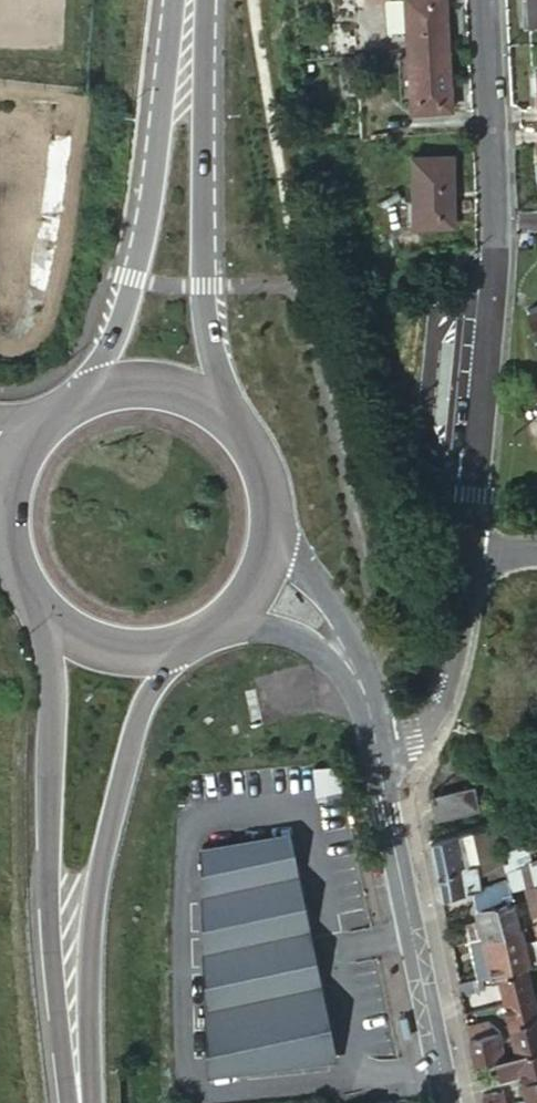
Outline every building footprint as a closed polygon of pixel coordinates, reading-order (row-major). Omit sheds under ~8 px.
[(410,48),(451,46),(449,0),(407,0),(410,48)] [(451,46),(410,48),(412,106),(454,105),(451,46)] [(416,155),(418,221),(458,221),(456,156),(416,155)] [(433,797),(437,819),(479,810),(474,789),(433,797)] [(502,826),(514,873),(530,869),(519,821),(502,826)] [(494,877),(508,874),(497,828),(484,832),(494,877)] [(438,875),(444,901),(475,895),(486,894),(483,880),(473,835),(431,844),(438,875)] [(283,841),(202,848),(207,1071),(328,1059),(283,841)] [(478,909),(515,901),(508,874),(494,877),(483,880),(486,894),(475,895),(478,909)] [(522,878),(526,910),(536,909),(536,877),(522,878)] [(484,941),(522,932),(515,901),(478,909),(484,941)] [(522,932),(484,941),(488,958),(493,977),(498,976),(531,970),(536,969),(536,943),(526,946),(522,932)] [(493,977),(488,958),(479,960),(484,979),(493,977)] [(506,1006),(536,998),(536,996),(531,970),(498,976),(506,1006)] [(506,1006),(518,1055),(536,1052),(536,998),(506,1006)] [(472,1041),(504,1036),(504,1033),(495,1023),(470,1028),(472,1041)] [(478,1064),(498,1059),(509,1057),(504,1036),(472,1041),(475,1052),(478,1064)] [(524,1083),(536,1079),(536,1052),(518,1055),(522,1073),(524,1083)] [(509,1057),(498,1059),(502,1078),(522,1073),(518,1055),(509,1057)] [(524,1083),(529,1102),(532,1102),(536,1102),(536,1079),(524,1083)] [(485,1098),(486,1102),(509,1102),(507,1093),(485,1098)]
